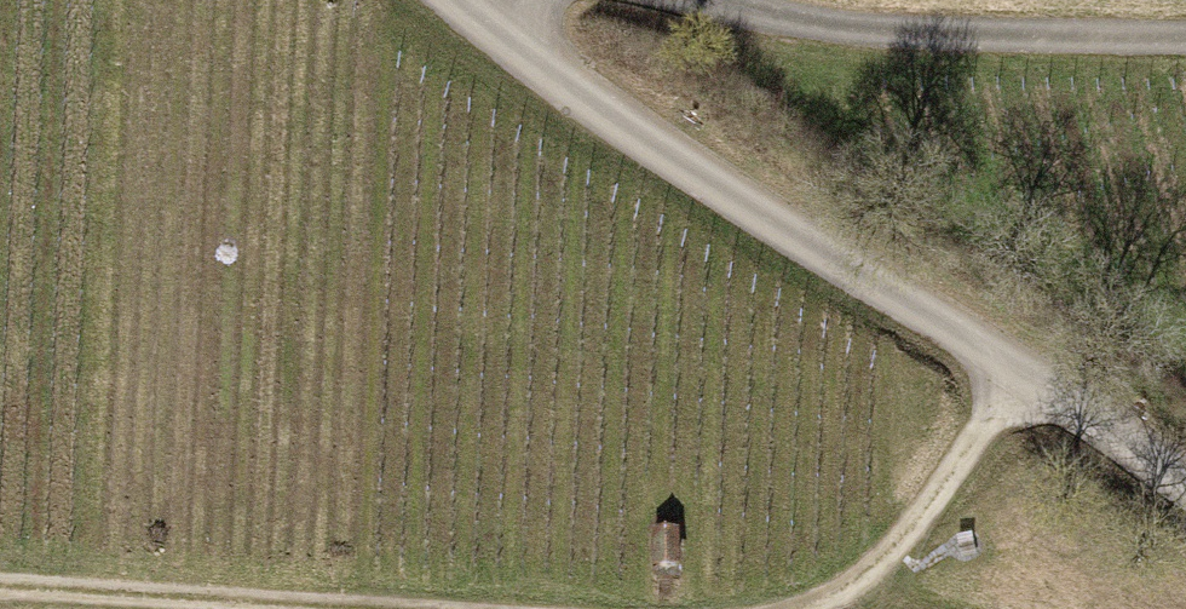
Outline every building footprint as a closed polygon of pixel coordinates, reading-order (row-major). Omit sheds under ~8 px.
[(676,531),(657,532),(658,566),(677,566),(676,531)]
